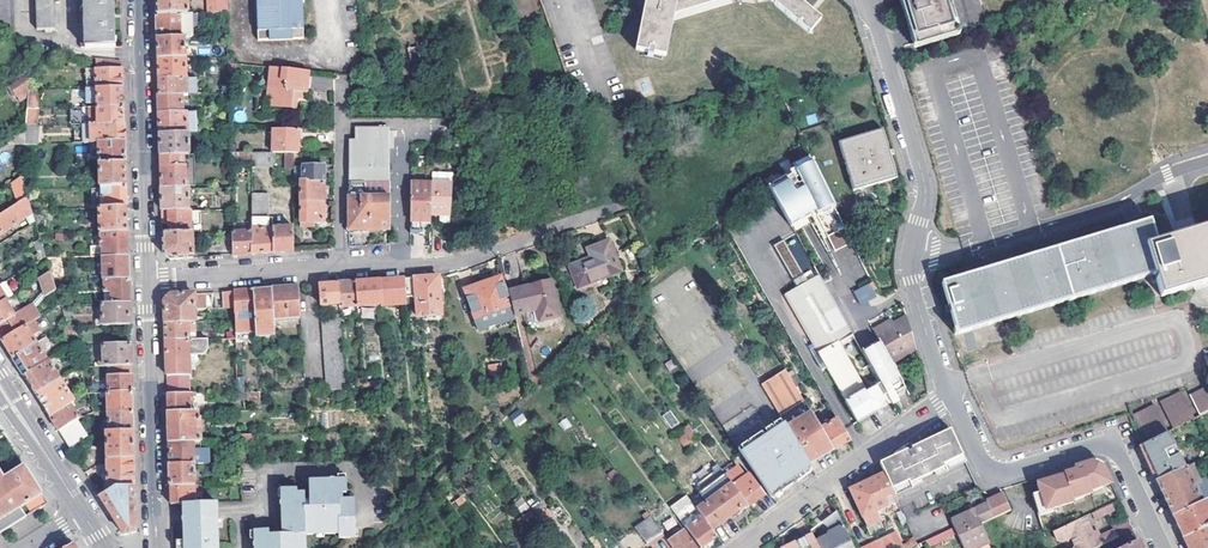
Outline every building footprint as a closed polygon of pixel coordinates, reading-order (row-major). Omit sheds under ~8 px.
[(15,39),(13,0),(0,0),(0,30),(15,39)] [(36,27),(54,27),(53,0),(35,0),(36,27)] [(114,47),(114,17),(113,0),(79,0),(80,48),(114,47)] [(156,16),(188,15),(187,0),(156,0),(156,16)] [(208,15),(226,14),(225,0),(208,0),(208,15)] [(253,43),(299,41),(298,0),(252,0),(253,43)] [(634,54),(646,55),(646,59),(652,60),(653,57),(664,59),(673,15),(719,0),(645,0),(634,54)] [(808,34),(820,20),(796,0),(768,0),(808,34)] [(910,3),(906,5),(917,42),(971,26),(987,21),(980,0),(909,0),(910,3)] [(184,38),(192,38),(191,15),(188,15),(156,16),(156,27),(157,39),(184,38)] [(184,58),(184,38),(157,39),(157,54),(157,59),(184,58)] [(184,58),(157,59),(158,73),(158,79),(184,78),(184,58)] [(121,62),(95,60),(96,70),(96,89),(122,89),(121,72),(121,62)] [(273,98),(272,109),(297,111),(298,100),(299,94),(304,94),(308,94),(310,72),(270,69),(268,97),(273,98)] [(96,70),(86,70),(87,90),(96,89),(96,70)] [(10,88),(16,99),(27,92),(28,77),(10,88)] [(186,95),(186,78),(184,78),(158,79),(158,84),(158,91),(158,96),(181,96),(186,95)] [(87,104),(83,104),(83,107),(122,106),(122,92),(122,89),(96,89),(97,104),(87,104)] [(96,89),(87,90),(87,104),(97,104),(96,89)] [(27,92),(26,109),(37,109),(37,92),(27,92)] [(181,96),(158,96),(158,101),(159,114),(181,114),(181,96)] [(122,106),(83,107),(83,126),(123,124),(123,120),(122,106)] [(26,109),(25,128),(36,127),(37,109),(26,109)] [(196,134),(195,113),(186,114),(186,134),(188,134),(196,134)] [(181,114),(159,114),(159,120),(160,135),(186,134),(186,114),(181,114)] [(123,128),(123,124),(83,126),(83,134),(74,135),(74,144),(99,143),(123,143),(123,128)] [(24,145),(37,145),(38,128),(36,127),(25,128),(25,131),(24,145)] [(389,128),(356,127),(356,141),(389,141),(389,128)] [(272,128),(272,152),(299,152),(299,129),(272,128)] [(838,142),(852,191),(896,178),(881,130),(838,142)] [(8,141),(8,145),(24,145),(25,131),(8,141)] [(188,155),(188,134),(186,134),(160,135),(160,140),(160,156),(176,155),(188,155)] [(356,141),(349,141),(348,173),(389,174),(389,141),(356,141)] [(123,143),(99,143),(100,164),(124,164),(123,148),(123,143)] [(252,159),(252,167),(257,166),(257,152),(230,152),(229,160),(252,159)] [(257,166),(272,166),(272,152),(257,152),(257,166)] [(285,154),(285,171),(293,171),(293,154),(285,154)] [(176,155),(160,156),(160,171),(161,188),(185,187),(185,166),(177,167),(176,155)] [(191,187),(190,155),(188,155),(176,155),(177,167),(185,166),(185,187),(188,187),(191,187)] [(124,164),(100,164),(100,188),(102,187),(125,187),(125,183),(124,164)] [(295,167),(295,180),(301,181),(324,181),(324,165),(304,164),(304,167),(295,167)] [(817,169),(790,184),(807,214),(813,211),(815,215),(835,205),(817,169)] [(348,173),(348,231),(388,232),(389,174),(348,173)] [(13,184),(19,204),(28,199),(22,178),(13,184)] [(301,181),(300,200),(324,201),(324,181),(301,181)] [(450,217),(452,184),(431,184),(430,217),(450,217)] [(785,217),(789,223),(806,215),(807,214),(790,184),(772,193),(785,217)] [(125,187),(102,187),(103,200),(103,209),(126,208),(125,204),(125,187)] [(185,187),(161,188),(161,193),(161,211),(167,211),(188,210),(188,187),(185,187)] [(410,193),(409,229),(428,229),(428,193),(410,193)] [(252,233),(251,254),(255,254),(274,253),(273,229),(268,229),(267,216),(267,194),(252,194),(252,216),(252,233)] [(33,217),(28,199),(19,204),(0,216),(0,234),(29,216),(31,218),(33,217)] [(300,200),(300,227),(315,227),(314,222),(324,222),(324,201),(300,200)] [(103,209),(99,209),(100,232),(126,232),(126,213),(126,208),(103,209)] [(188,210),(167,211),(168,234),(191,234),(190,210),(188,210)] [(200,233),(199,210),(190,210),(191,234),(192,234),(200,233)] [(806,215),(789,223),(791,227),(808,219),(806,215)] [(1154,221),(942,286),(948,309),(955,332),(952,332),(953,337),(1154,276),(1161,298),(1179,293),(1204,285),(1207,284),(1207,228),(1187,234),(1161,243),(1154,221)] [(852,242),(844,226),(826,234),(834,250),(852,242)] [(284,252),(293,251),(293,227),(273,229),(274,253),(284,252)] [(126,232),(100,232),(100,247),(103,247),(103,256),(127,256),(126,236),(126,232)] [(232,234),(233,256),(235,256),(251,254),(252,233),(232,234)] [(163,255),(170,261),(207,258),(207,251),(193,251),(192,234),(191,234),(168,234),(162,235),(162,239),(163,255)] [(50,237),(51,258),(75,257),(75,237),(50,237)] [(40,240),(34,243),(40,262),(46,258),(40,240)] [(571,262),(580,282),(621,267),(611,240),(591,248),(593,254),(571,262)] [(92,248),(92,257),(103,256),(103,247),(100,247),(92,248)] [(127,256),(103,256),(104,280),(128,280),(127,275),(127,256)] [(40,262),(38,263),(43,277),(50,273),(46,258),(40,262)] [(858,422),(877,411),(891,403),(880,383),(865,391),(837,343),(852,335),(818,275),(814,277),(810,269),(792,280),(796,287),(783,294),(814,346),(826,367),(858,422)] [(38,281),(45,297),(56,291),(50,273),(43,277),(38,281)] [(441,315),(438,277),(404,279),(406,297),(416,297),(417,317),(441,315)] [(478,327),(491,322),(489,315),(511,307),(500,277),(465,291),(478,327)] [(406,297),(404,279),(386,280),(380,281),(382,304),(382,306),(406,304),(406,297)] [(128,280),(104,280),(104,293),(110,293),(110,304),(128,304),(128,300),(128,280)] [(509,291),(515,316),(538,311),(540,320),(560,315),(552,280),(509,291)] [(382,304),(380,281),(369,282),(357,282),(358,306),(382,304)] [(358,306),(357,282),(343,283),(337,284),(339,308),(351,307),(358,306)] [(5,283),(0,287),(0,290),(7,300),(9,298),(12,296),(5,283)] [(321,316),(327,390),(345,390),(339,308),(337,284),(323,285),(320,285),(321,307),(327,306),(328,316),(321,316)] [(9,298),(13,304),(35,291),(31,285),(12,296),(9,298)] [(270,292),(272,318),(300,316),(298,287),(285,288),(270,289),(270,292)] [(252,294),(252,290),(235,291),(221,292),(223,308),(234,308),(235,333),(227,333),(227,340),(255,339),(255,337),(254,332),(252,294)] [(252,294),(254,332),(273,330),(272,321),(272,318),(270,292),(265,293),(252,294)] [(196,323),(195,310),(206,309),(204,295),(171,296),(164,303),(165,319),(165,324),(196,323)] [(0,304),(0,325),(14,316),(7,305),(9,304),(7,300),(0,304)] [(102,305),(103,325),(129,325),(129,321),(128,304),(110,304),(102,305)] [(61,306),(65,319),(71,317),(68,306),(61,306)] [(513,314),(511,307),(489,315),(491,322),(513,314)] [(0,325),(0,338),(2,342),(26,327),(18,314),(14,316),(0,325)] [(893,365),(910,356),(907,351),(915,346),(907,320),(896,327),(886,332),(884,328),(875,334),(880,344),(883,348),(893,365)] [(26,327),(2,342),(4,344),(13,359),(36,344),(33,338),(40,333),(33,323),(26,327)] [(166,342),(196,342),(196,323),(165,324),(165,329),(166,342)] [(894,323),(884,328),(886,332),(896,327),(894,323)] [(65,327),(65,333),(74,334),(75,326),(67,326),(65,327)] [(1165,334),(1137,341),(1140,353),(1142,352),(1145,361),(1170,354),(1165,334)] [(190,377),(189,356),(201,356),(204,355),(207,353),(209,350),(209,341),(196,342),(166,342),(166,360),(167,395),(190,394),(190,377)] [(36,344),(13,359),(15,363),(25,377),(48,363),(36,344)] [(130,344),(103,345),(104,362),(99,364),(100,367),(113,367),(130,366),(130,356),(130,344)] [(883,348),(880,344),(863,353),(865,357),(883,348)] [(826,367),(814,346),(809,348),(821,369),(826,367)] [(907,351),(910,356),(917,352),(915,346),(907,351)] [(582,353),(587,359),(595,353),(590,347),(582,353)] [(910,396),(893,365),(883,348),(865,357),(879,383),(880,383),(891,403),(892,405),(896,403),(910,396)] [(195,377),(194,366),(199,365),(201,362),(201,356),(189,356),(190,377),(195,377)] [(48,363),(25,377),(26,379),(36,395),(61,380),(50,361),(48,363)] [(113,376),(109,376),(109,393),(131,393),(131,380),(130,366),(113,367),(113,376)] [(494,367),(496,376),(502,375),(500,366),(494,367)] [(785,423),(810,464),(829,453),(833,450),(820,428),(786,371),(761,386),(785,423)] [(61,380),(36,395),(37,397),(50,418),(70,405),(75,403),(61,380)] [(1190,394),(1199,413),(1207,409),(1207,385),(1204,387),(1190,394)] [(1160,399),(1171,427),(1197,417),(1186,389),(1160,399)] [(248,393),(248,401),(259,400),(259,392),(248,393)] [(109,393),(108,393),(108,397),(109,412),(132,411),(132,408),(131,393),(109,393)] [(190,394),(167,395),(167,399),(168,414),(192,413),(191,399),(195,399),(195,394),(190,394)] [(1157,401),(1133,414),(1147,440),(1171,428),(1157,401)] [(70,405),(50,418),(52,420),(59,432),(78,421),(79,420),(77,416),(70,405)] [(377,406),(378,415),(387,415),(385,405),(377,406)] [(132,411),(109,412),(109,432),(133,432),(133,429),(132,411)] [(669,411),(664,416),(672,426),(678,422),(669,411)] [(521,412),(511,420),(517,427),(526,420),(521,412)] [(193,442),(201,442),(200,419),(198,419),(197,413),(192,413),(168,414),(168,418),(168,443),(193,442)] [(701,442),(709,436),(694,413),(684,419),(688,425),(697,437),(701,442)] [(850,440),(838,418),(820,428),(833,450),(850,440)] [(78,421),(59,432),(69,448),(75,445),(87,437),(78,421)] [(774,430),(803,473),(812,467),(810,464),(785,423),(774,430)] [(691,441),(697,437),(688,425),(683,429),(691,441)] [(739,449),(773,499),(806,477),(803,473),(774,430),(772,426),(739,449)] [(676,433),(685,445),(691,441),(683,429),(676,433)] [(907,450),(880,464),(885,474),(893,493),(922,479),(935,472),(964,459),(959,448),(950,430),(912,448),(912,450),(911,451),(908,452),(907,450)] [(109,432),(106,432),(107,459),(134,458),(134,455),(133,432),(109,432)] [(1155,477),(1157,482),(1185,468),(1169,433),(1140,446),(1155,477)] [(239,435),(239,446),(252,447),(251,435),(239,435)] [(168,443),(169,465),(194,465),(209,464),(208,449),(193,450),(193,442),(168,443)] [(69,448),(72,453),(78,450),(75,445),(69,448)] [(134,458),(107,459),(108,492),(115,488),(135,487),(134,462),(134,458)] [(1199,480),(1195,471),(1207,465),(1207,458),(1186,468),(1193,483),(1199,480)] [(964,459),(935,472),(937,477),(966,463),(964,459)] [(1091,489),(1112,483),(1103,465),(1095,461),(1073,468),(1074,472),(1071,473),(1036,484),(1039,493),(1045,515),(1074,506),(1073,500),(1091,494),(1091,489)] [(740,464),(737,466),(745,477),(748,475),(740,464)] [(194,486),(194,465),(169,465),(169,468),(169,486),(194,486)] [(750,474),(748,475),(745,477),(737,466),(727,473),(729,475),(727,477),(732,483),(747,504),(748,506),(764,494),(750,474)] [(25,518),(19,508),(41,495),(24,467),(4,479),(0,473),(0,533),(25,518)] [(1173,516),(1205,501),(1207,500),(1207,486),(1204,477),(1199,480),(1193,483),(1186,468),(1185,468),(1157,482),(1171,512),(1173,516)] [(303,533),(314,533),(314,536),(321,536),(321,533),(337,532),(337,536),(356,536),(356,529),(353,529),(352,499),(340,499),(340,492),(345,492),(345,474),(337,474),(337,478),(309,479),(310,500),(303,500),(303,492),(296,492),(296,488),(276,488),(276,496),(280,497),(281,535),(268,535),(267,531),(250,531),(249,539),(253,538),(253,547),(303,547),(303,533)] [(850,490),(867,526),(879,521),(876,512),(897,502),(884,474),(855,488),(850,490)] [(727,477),(710,489),(715,495),(732,483),(727,477)] [(922,479),(893,493),(895,497),(924,483),(922,479)] [(699,513),(711,529),(747,504),(732,483),(715,495),(698,507),(701,512),(699,513)] [(194,486),(169,486),(170,489),(170,504),(182,504),(195,503),(194,489),(194,486)] [(108,492),(100,497),(102,500),(124,536),(130,534),(136,532),(135,487),(115,488),(108,492)] [(964,547),(982,547),(990,544),(981,525),(1010,511),(1001,492),(984,499),(985,501),(950,518),(954,528),(957,533),(964,547)] [(446,496),(452,504),(457,501),(452,493),(446,496)] [(1032,495),(1038,517),(1045,515),(1039,493),(1032,495)] [(514,503),(520,513),(529,508),(522,497),(514,503)] [(1173,516),(1178,527),(1183,538),(1207,526),(1207,507),(1205,501),(1173,516)] [(216,503),(195,503),(182,504),(182,513),(183,542),(183,547),(218,547),(216,503)] [(1104,507),(1107,513),(1116,509),(1113,503),(1104,507)] [(1089,515),(1092,521),(1107,513),(1104,507),(1089,515)] [(519,520),(527,532),(537,526),(535,522),(538,520),(531,512),(519,520)] [(539,517),(549,532),(556,527),(545,512),(539,517)] [(836,512),(820,520),(831,532),(815,540),(819,547),(853,547),(836,512)] [(686,528),(701,547),(716,537),(711,529),(699,513),(695,515),(698,519),(686,528)] [(675,525),(668,516),(656,525),(668,543),(677,536),(671,528),(675,525)] [(1053,532),(1057,541),(1061,543),(1072,538),(1077,547),(1075,547),(1096,547),(1117,538),(1113,530),(1100,537),(1094,540),(1091,532),(1084,517),(1053,532)] [(635,528),(646,544),(661,534),(649,518),(635,528)] [(1127,519),(1112,526),(1113,530),(1117,538),(1133,531),(1132,529),(1127,519)] [(1183,538),(1187,547),(1207,547),(1207,526),(1183,538)] [(945,532),(948,537),(957,533),(954,528),(945,532)] [(1100,537),(1097,530),(1091,532),(1094,540),(1100,537)] [(672,547),(697,547),(684,531),(677,536),(668,543),(672,547)] [(815,540),(812,535),(786,547),(819,547),(815,540)] [(888,538),(866,547),(892,547),(888,538)] [(904,543),(907,547),(911,547),(917,545),(914,539),(904,543)]
